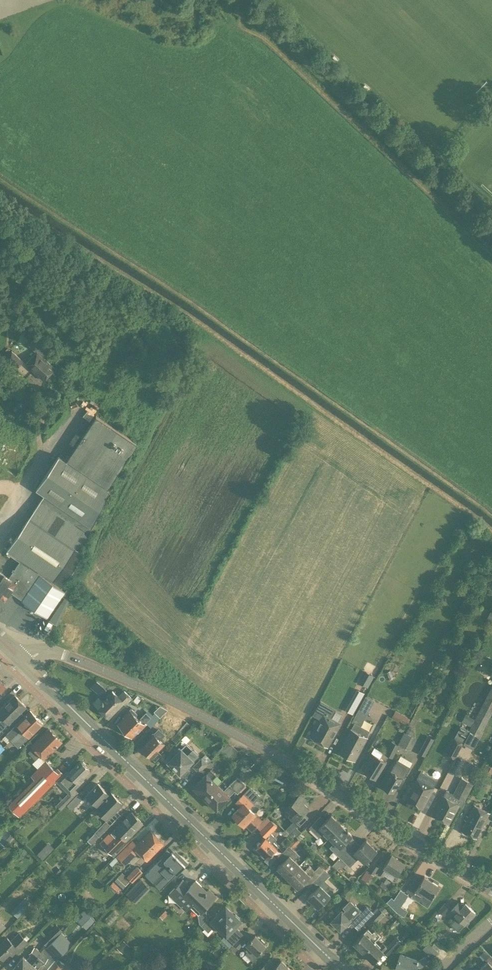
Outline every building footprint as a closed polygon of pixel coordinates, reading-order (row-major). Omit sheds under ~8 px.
[(28,345),(36,352),(26,364),(43,380),(54,368),(43,357),(50,349),(35,336),(28,345)] [(6,357),(17,367),(23,361),(12,351),(6,357)] [(8,577),(0,572),(0,598),(4,601),(10,592),(22,600),(21,601),(57,624),(68,602),(73,592),(65,587),(84,553),(78,549),(111,494),(109,492),(137,445),(112,427),(96,416),(66,460),(59,455),(36,489),(44,495),(6,552),(20,561),(14,569),(13,568),(11,570),(12,571),(8,577)] [(367,687),(374,676),(366,671),(360,683),(367,687)] [(470,732),(463,743),(473,748),(479,737),(491,713),(491,685),(468,731),(470,732)] [(124,689),(117,696),(112,691),(102,701),(98,697),(93,702),(108,717),(123,702),(125,705),(132,698),(124,689)] [(1,730),(9,723),(9,724),(26,707),(14,695),(0,709),(0,729),(1,730)] [(353,713),(361,699),(353,695),(346,709),(353,713)] [(365,696),(362,703),(370,707),(374,700),(365,696)] [(312,715),(320,719),(310,737),(327,747),(341,723),(330,717),(335,708),(320,700),(312,715)] [(131,708),(129,710),(123,717),(124,717),(118,723),(120,725),(118,727),(122,731),(125,730),(132,737),(138,729),(139,730),(144,725),(144,724),(151,717),(145,712),(138,719),(135,716),(137,714),(131,708)] [(15,724),(16,725),(6,735),(9,738),(14,732),(16,734),(19,732),(20,734),(37,717),(30,710),(15,724)] [(392,716),(406,724),(409,719),(395,710),(392,716)] [(354,723),(351,729),(350,728),(338,751),(348,757),(347,758),(352,761),(353,759),(355,760),(367,737),(366,736),(368,733),(366,729),(367,728),(357,723),(360,716),(356,714),(351,722),(354,723)] [(14,732),(9,738),(10,739),(6,744),(9,747),(13,742),(18,747),(28,737),(43,723),(37,717),(20,734),(19,732),(16,734),(14,732)] [(404,732),(398,744),(407,748),(413,737),(410,735),(414,727),(409,725),(405,733),(404,732)] [(31,745),(32,747),(28,752),(35,759),(40,755),(44,759),(61,741),(48,728),(31,745)] [(159,728),(153,734),(152,733),(147,738),(148,739),(142,746),(146,751),(146,752),(149,755),(150,755),(151,756),(152,756),(155,759),(160,754),(156,751),(163,744),(159,740),(165,734),(159,728)] [(427,735),(418,752),(425,756),(434,738),(427,735)] [(454,758),(463,742),(454,737),(445,753),(454,758)] [(229,759),(237,750),(227,741),(219,750),(229,759)] [(392,758),(399,745),(391,741),(385,754),(392,758)] [(174,752),(176,753),(168,761),(174,767),(173,769),(176,771),(178,771),(183,776),(191,769),(187,765),(191,760),(192,760),(198,754),(192,748),(186,743),(181,748),(179,746),(174,752)] [(385,761),(369,752),(366,757),(370,760),(363,771),(375,778),(385,761)] [(199,772),(211,759),(205,753),(192,766),(199,772)] [(397,759),(390,771),(382,785),(394,792),(397,786),(399,787),(404,779),(403,779),(410,767),(409,766),(412,761),(400,755),(398,760),(397,759)] [(66,770),(58,778),(71,791),(75,788),(79,784),(84,779),(82,778),(90,770),(86,766),(86,764),(83,762),(81,761),(80,760),(69,772),(66,770)] [(8,805),(19,816),(62,774),(57,768),(55,770),(46,761),(31,776),(34,779),(8,805)] [(490,779),(489,778),(491,772),(491,767),(486,763),(480,774),(471,792),(481,797),(490,779)] [(210,769),(206,774),(206,773),(193,787),(200,793),(199,795),(202,798),(204,797),(204,799),(218,784),(212,779),(216,775),(210,769)] [(420,771),(417,778),(406,799),(422,808),(437,780),(420,771)] [(218,784),(204,799),(205,799),(205,800),(208,803),(209,803),(216,810),(230,796),(229,796),(234,790),(237,793),(246,784),(237,776),(224,790),(218,784)] [(446,790),(444,796),(443,795),(432,814),(449,823),(458,805),(461,806),(473,783),(460,777),(451,793),(446,790)] [(97,805),(108,794),(98,783),(86,795),(97,805)] [(79,792),(78,791),(72,797),(61,809),(67,804),(72,809),(82,799),(77,794),(79,792)] [(235,802),(240,806),(232,814),(244,825),(244,824),(251,831),(263,819),(255,812),(254,813),(249,807),(255,801),(245,791),(235,802)] [(110,792),(108,794),(97,805),(95,807),(106,819),(122,803),(110,792)] [(56,804),(61,809),(72,797),(69,794),(68,793),(56,804)] [(308,816),(304,812),(308,807),(302,802),(306,799),(300,794),(286,809),(293,815),(290,819),(299,827),(308,816)] [(476,837),(489,812),(474,804),(461,830),(476,837)] [(131,811),(114,828),(110,832),(114,835),(103,846),(111,854),(143,823),(131,811)] [(331,815),(325,820),(320,815),(309,827),(319,837),(324,832),(329,837),(341,825),(331,815)] [(259,831),(265,837),(255,847),(261,852),(261,854),(263,857),(265,856),(267,858),(277,848),(271,843),(276,838),(270,832),(277,826),(271,819),(259,831)] [(91,844),(110,824),(106,820),(87,840),(91,844)] [(329,837),(334,842),(329,847),(334,852),(331,855),(328,852),(322,858),(331,866),(356,841),(351,836),(351,835),(341,825),(329,837)] [(296,837),(301,832),(296,827),(289,834),(293,839),(294,839),(296,837)] [(150,830),(136,844),(132,839),(116,855),(125,864),(138,852),(147,860),(163,843),(150,830)] [(277,857),(282,862),(276,868),(287,878),(299,865),(294,860),(299,855),(292,848),(294,845),(295,846),(300,840),(296,837),(294,839),(293,839),(288,844),(289,845),(277,857)] [(356,841),(331,866),(334,868),(335,867),(337,869),(340,866),(342,868),(343,866),(349,872),(352,869),(349,866),(358,857),(364,863),(377,849),(366,839),(360,845),(356,841)] [(49,841),(38,853),(44,859),(55,847),(49,841)] [(176,857),(174,859),(169,854),(159,864),(157,862),(140,879),(148,886),(157,876),(165,884),(184,864),(176,857)] [(391,854),(383,866),(382,865),(377,872),(384,876),(388,870),(396,875),(404,863),(391,854)] [(373,863),(368,870),(373,876),(379,867),(373,863)] [(299,865),(287,878),(297,888),(303,882),(307,886),(324,869),(320,864),(314,870),(309,865),(304,870),(299,865)] [(137,866),(129,874),(135,879),(143,871),(137,866)] [(307,886),(313,891),(307,897),(317,908),(330,895),(324,890),(329,885),(324,880),(330,874),(324,869),(307,886)] [(373,876),(368,870),(366,869),(361,878),(368,883),(373,876)] [(130,880),(122,872),(112,881),(121,890),(130,880)] [(424,876),(419,883),(413,879),(408,888),(403,885),(395,896),(402,900),(408,891),(412,894),(414,892),(420,896),(422,893),(430,898),(438,885),(424,876)] [(196,880),(190,886),(182,878),(168,893),(185,910),(190,906),(198,913),(199,923),(200,924),(206,917),(206,910),(204,908),(216,896),(209,889),(207,891),(196,880)] [(127,893),(136,901),(149,887),(140,879),(127,893)] [(24,898),(12,910),(18,916),(30,905),(24,898)] [(335,913),(336,915),(330,920),(335,924),(334,926),(337,929),(339,928),(340,929),(346,923),(348,925),(352,921),(359,928),(374,912),(367,905),(362,911),(349,898),(342,906),(345,908),(343,911),(340,908),(335,913)] [(454,914),(457,916),(450,923),(457,930),(465,922),(469,917),(471,919),(474,914),(473,913),(475,912),(465,903),(463,905),(459,901),(453,908),(457,911),(454,914)] [(371,926),(384,913),(387,909),(382,904),(366,921),(371,926)] [(444,916),(451,909),(446,904),(432,916),(438,922),(445,917),(444,916)] [(206,917),(200,924),(205,928),(202,930),(208,935),(213,930),(211,928),(215,924),(226,934),(225,936),(232,943),(243,931),(236,924),(240,920),(239,919),(239,918),(235,914),(234,915),(225,906),(212,920),(211,920),(210,922),(206,918),(206,917)] [(164,908),(158,914),(162,919),(169,912),(164,908)] [(84,909),(79,913),(80,913),(81,913),(83,915),(78,921),(86,929),(95,920),(84,909)] [(46,946),(52,940),(62,930),(57,925),(41,940),(46,946)] [(368,929),(364,933),(363,932),(353,943),(363,952),(373,942),(380,935),(375,930),(372,933),(368,929)] [(0,944),(0,956),(2,958),(14,945),(19,950),(28,942),(19,933),(11,941),(7,937),(0,944)] [(255,935),(246,943),(240,937),(234,944),(238,948),(241,946),(247,951),(245,953),(253,961),(259,955),(257,953),(265,945),(263,942),(264,941),(260,938),(259,939),(255,935)] [(402,941),(396,936),(389,944),(395,949),(402,941)] [(41,952),(26,969),(40,969),(45,965),(43,963),(48,957),(47,957),(58,945),(52,940),(46,946),(41,952)] [(378,947),(373,942),(363,952),(373,962),(388,947),(383,942),(378,947)] [(427,943),(423,948),(433,957),(437,952),(427,943)] [(26,958),(23,955),(13,967),(16,969),(26,969),(41,952),(34,946),(28,953),(30,954),(26,958)] [(418,960),(400,954),(395,968),(402,969),(415,969),(416,965),(419,966),(427,962),(424,957),(418,960)] [(487,961),(479,969),(481,969),(491,969),(491,957),(490,955),(485,959),(487,961)] [(61,966),(55,960),(46,969),(58,969),(61,966)] [(275,965),(270,960),(268,962),(267,961),(258,969),(291,969),(281,960),(275,965)]
